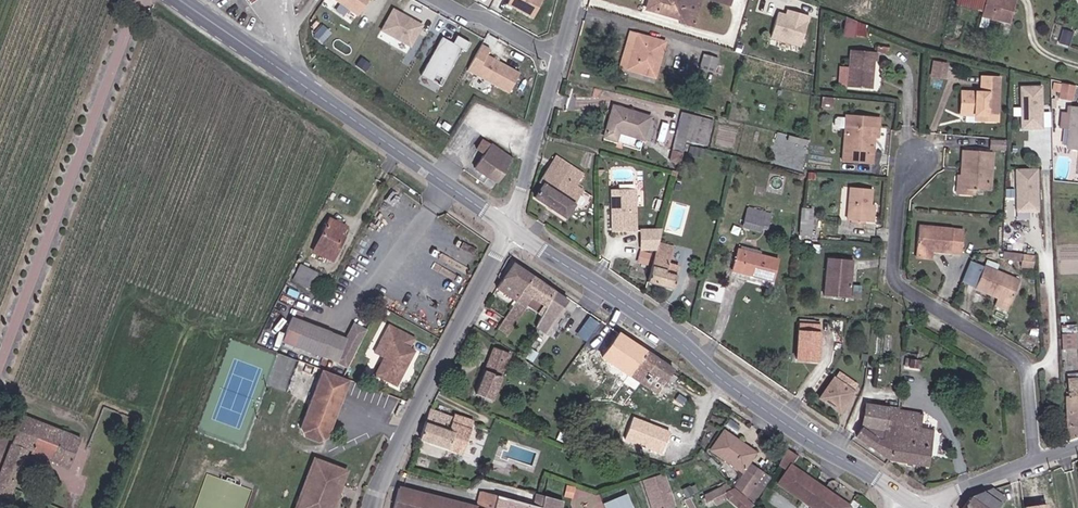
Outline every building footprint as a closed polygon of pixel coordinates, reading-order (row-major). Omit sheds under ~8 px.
[(355,18),(368,0),(329,0),(355,18)] [(541,0),(508,0),(505,7),(530,20),(541,0)] [(646,12),(682,22),(680,27),(695,31),(704,0),(650,0),(646,12)] [(985,10),(1015,18),(1020,0),(987,0),(985,10)] [(780,13),(771,39),(801,48),(811,17),(787,10),(786,15),(780,13)] [(420,28),(391,12),(379,33),(408,49),(420,28)] [(868,36),(869,20),(848,19),(847,34),(868,36)] [(1066,29),(1063,40),(1073,43),(1076,33),(1066,29)] [(620,71),(627,74),(637,38),(630,36),(620,71)] [(418,77),(429,83),(433,76),(442,81),(459,51),(463,53),(467,46),(454,38),(450,46),(439,40),(418,77)] [(664,46),(637,38),(627,74),(654,81),(664,46)] [(488,51),(479,46),(464,72),(506,96),(517,75),(484,57),(488,51)] [(878,66),(878,57),(853,55),(850,91),(872,92),(874,66),(878,66)] [(718,61),(704,57),(699,71),(714,75),(718,61)] [(944,83),(944,68),(931,68),(931,82),(944,83)] [(433,76),(429,83),(438,88),(442,81),(433,76)] [(1067,77),(1066,83),(1077,85),(1077,79),(1071,78),(1067,77)] [(983,116),(983,122),(997,122),(999,79),(983,79),(982,94),(963,93),(962,115),(976,116),(983,116)] [(1066,83),(1065,90),(1077,92),(1077,90),(1077,85),(1066,83)] [(1026,128),(1047,127),(1045,85),(1024,86),(1026,128)] [(837,110),(837,101),(826,100),(825,109),(837,110)] [(1077,114),(1077,109),(1070,107),(1066,122),(1076,124),(1077,114)] [(650,119),(613,109),(605,141),(617,144),(619,136),(644,142),(650,119)] [(704,145),(710,120),(682,113),(672,152),(686,156),(689,141),(704,145)] [(838,115),(838,125),(846,126),(846,115),(838,115)] [(849,117),(845,164),(875,166),(876,157),(870,156),(871,140),(877,140),(880,140),(882,120),(849,117)] [(619,136),(617,144),(635,149),(638,141),(619,136)] [(508,172),(515,158),(485,137),(479,147),(487,153),(479,166),(492,176),(493,174),(502,180),(508,172)] [(963,150),(962,168),(964,168),(964,188),(975,188),(985,188),(985,180),(991,180),(992,151),(963,150)] [(586,176),(587,173),(564,158),(544,187),(546,189),(541,196),(570,216),(589,194),(585,190),(592,180),(586,176)] [(964,168),(962,168),(962,174),(957,174),(957,193),(975,194),(975,188),(964,188),(964,168)] [(1036,169),(1016,169),(1017,211),(1038,211),(1036,169)] [(643,232),(643,191),(619,191),(619,232),(643,232)] [(851,224),(872,225),(873,208),(874,192),(853,191),(851,224)] [(814,235),(816,207),(802,206),(801,234),(814,235)] [(756,208),(753,217),(775,223),(773,230),(782,233),(785,221),(777,219),(778,215),(756,208)] [(775,223),(753,217),(750,228),(753,229),(751,237),(764,241),(768,229),(773,230),(775,223)] [(336,260),(343,244),(339,242),(341,237),(346,226),(332,220),(318,252),(336,260)] [(921,226),(920,250),(965,251),(966,228),(921,226)] [(670,231),(648,232),(649,251),(664,250),(666,243),(670,231)] [(664,251),(680,256),(682,248),(666,243),(664,250),(664,251)] [(1004,249),(1003,257),(1021,260),(1020,265),(1032,267),(1034,255),(1004,249)] [(738,270),(779,281),(785,262),(744,250),(738,270)] [(680,256),(664,251),(654,281),(682,288),(688,268),(678,264),(680,256)] [(855,302),(857,264),(832,262),(830,300),(855,302)] [(1001,293),(1014,298),(1022,277),(988,262),(979,283),(1001,293)] [(321,276),(300,267),(292,284),(299,287),(313,293),(321,276)] [(516,302),(532,278),(515,267),(499,292),(516,302)] [(554,292),(532,278),(516,302),(524,309),(530,300),(544,309),(554,292)] [(856,284),(855,297),(862,297),(863,284),(856,284)] [(1012,301),(1014,298),(1001,293),(1000,296),(1012,301)] [(524,309),(516,302),(496,333),(505,339),(524,309)] [(591,314),(579,334),(589,340),(601,321),(591,314)] [(326,358),(335,334),(297,320),(288,343),(326,358)] [(339,362),(352,368),(357,356),(359,350),(369,330),(366,328),(356,323),(349,340),(339,362)] [(392,326),(384,345),(393,349),(389,357),(380,377),(403,387),(419,352),(415,350),(420,339),(392,326)] [(820,364),(825,328),(807,326),(802,361),(820,364)] [(1075,333),(1060,333),(1060,349),(1076,348),(1075,333)] [(349,340),(335,334),(326,358),(339,362),(349,340)] [(620,334),(606,356),(658,390),(672,371),(620,334)] [(380,353),(389,357),(393,349),(384,345),(380,353)] [(359,350),(357,356),(363,359),(365,353),(359,350)] [(508,356),(493,350),(475,398),(489,403),(508,356)] [(923,359),(910,358),(910,366),(925,367),(925,362),(923,362),(923,359)] [(347,379),(328,371),(304,429),(308,438),(323,443),(332,439),(355,382),(347,379)] [(1068,440),(1077,436),(1077,376),(1067,377),(1069,395),(1064,396),(1068,440)] [(840,381),(829,396),(847,409),(858,395),(840,381)] [(904,410),(902,410),(871,406),(869,427),(860,436),(893,459),(901,421),(904,410)] [(431,409),(420,439),(462,454),(474,421),(454,415),(453,417),(431,409)] [(927,414),(904,410),(901,421),(926,427),(927,414)] [(83,439),(27,416),(2,477),(0,482),(0,490),(12,494),(32,447),(72,465),(83,439)] [(671,432),(634,417),(625,440),(662,454),(671,432)] [(926,427),(901,421),(893,459),(931,465),(937,430),(925,428),(926,427)] [(746,471),(748,468),(753,461),(759,452),(727,428),(714,449),(746,471)] [(749,469),(761,479),(766,473),(753,461),(748,468),(749,469)] [(343,472),(326,465),(316,468),(301,506),(302,507),(337,507),(340,500),(338,499),(342,487),(345,488),(347,481),(343,472)] [(808,501),(820,483),(818,482),(794,465),(782,483),(805,499),(808,501)] [(747,495),(761,479),(749,469),(735,485),(747,495)] [(639,480),(652,507),(656,507),(673,501),(659,471),(639,480)] [(729,480),(707,491),(708,494),(705,497),(707,500),(714,497),(719,495),(721,497),(732,491),(731,489),(735,488),(732,482),(729,480)] [(820,483),(808,501),(814,505),(817,507),(848,507),(850,505),(829,489),(820,483)] [(578,487),(568,484),(565,493),(575,497),(578,487)] [(690,484),(682,487),(686,495),(693,491),(690,484)] [(735,488),(731,489),(732,491),(721,497),(719,495),(714,497),(716,504),(727,497),(741,507),(751,507),(754,504),(735,488)] [(625,489),(603,501),(605,507),(634,507),(625,489)] [(481,507),(401,490),(397,507),(480,507),(481,507)] [(703,502),(707,500),(705,497),(708,494),(707,491),(704,493),(704,495),(700,496),(703,502)] [(484,492),(483,498),(498,502),(499,495),(484,492)] [(1002,493),(998,494),(977,503),(973,507),(1008,507),(1013,500),(1002,493)] [(543,504),(499,495),(498,502),(496,507),(543,507),(543,504)]
